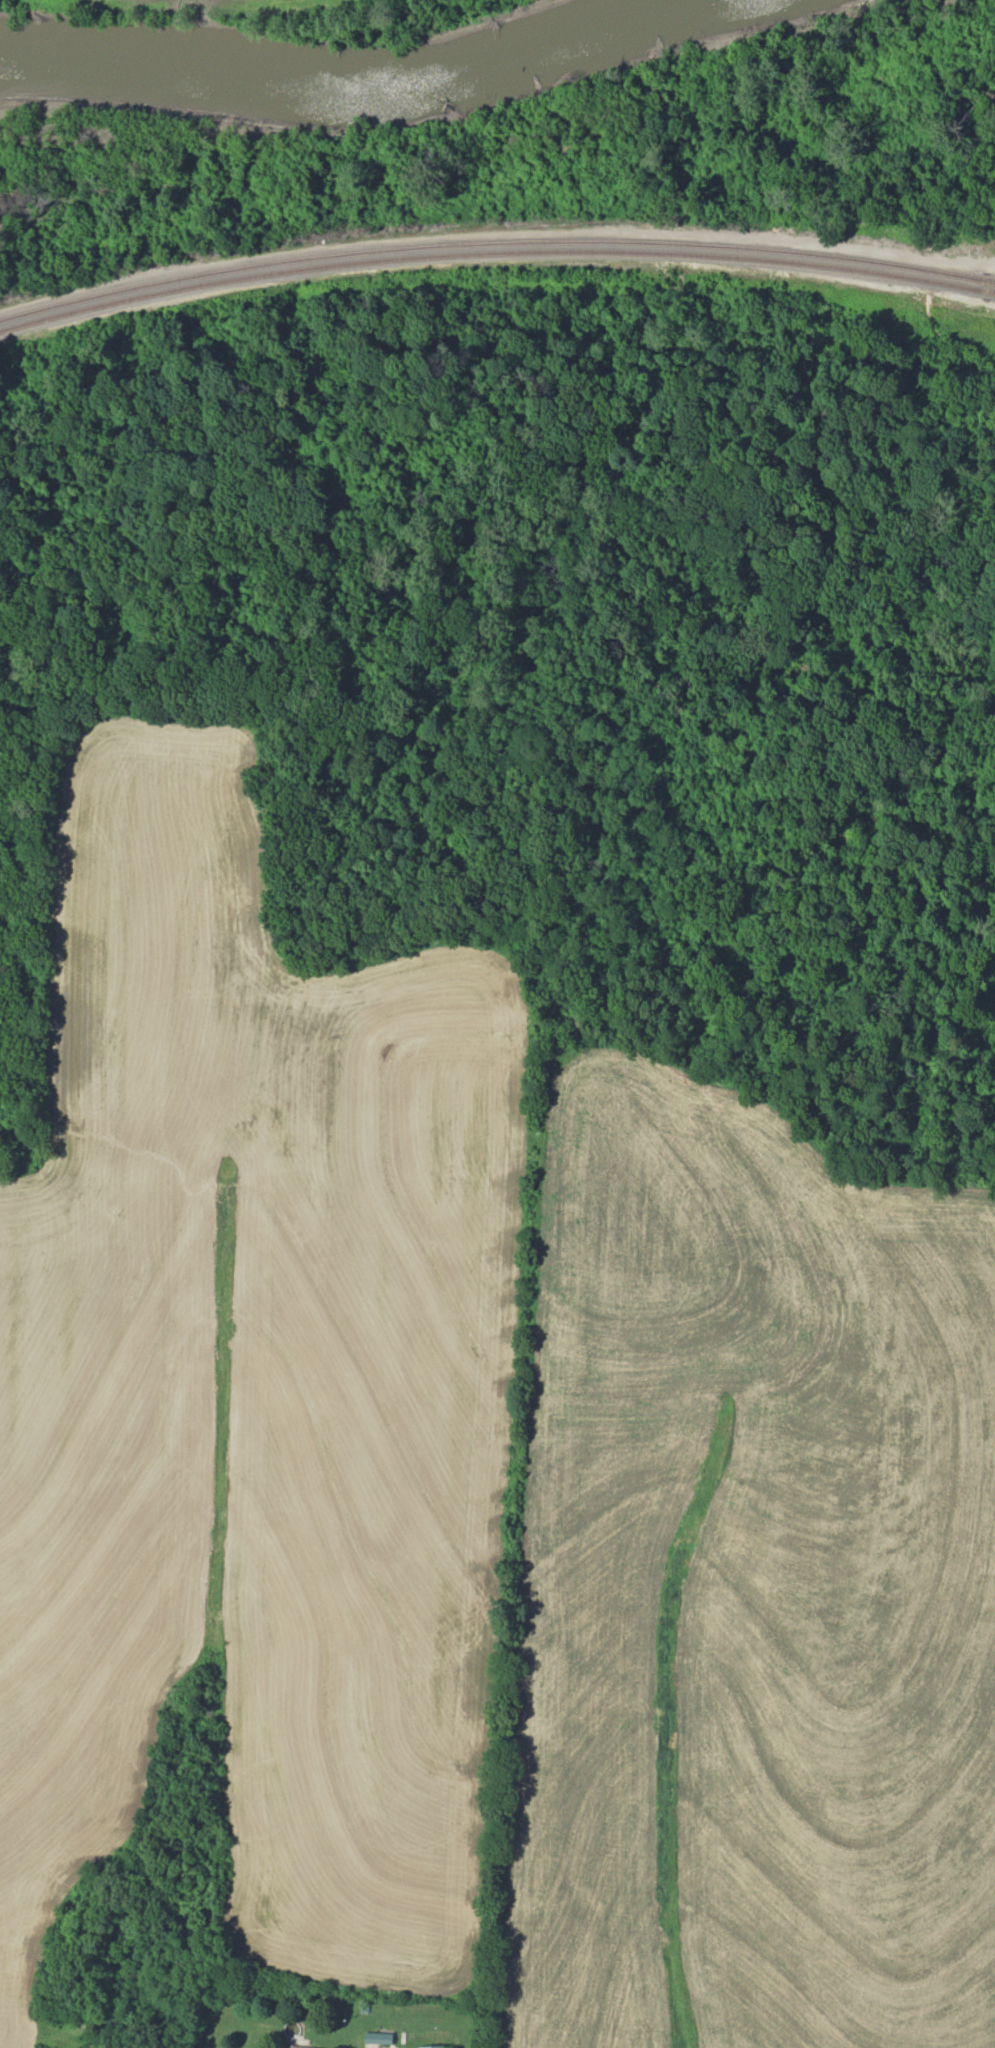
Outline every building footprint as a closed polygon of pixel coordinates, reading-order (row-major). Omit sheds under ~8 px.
[(364,2043),(392,2044),(392,2033),(364,2032),(364,2043)]
